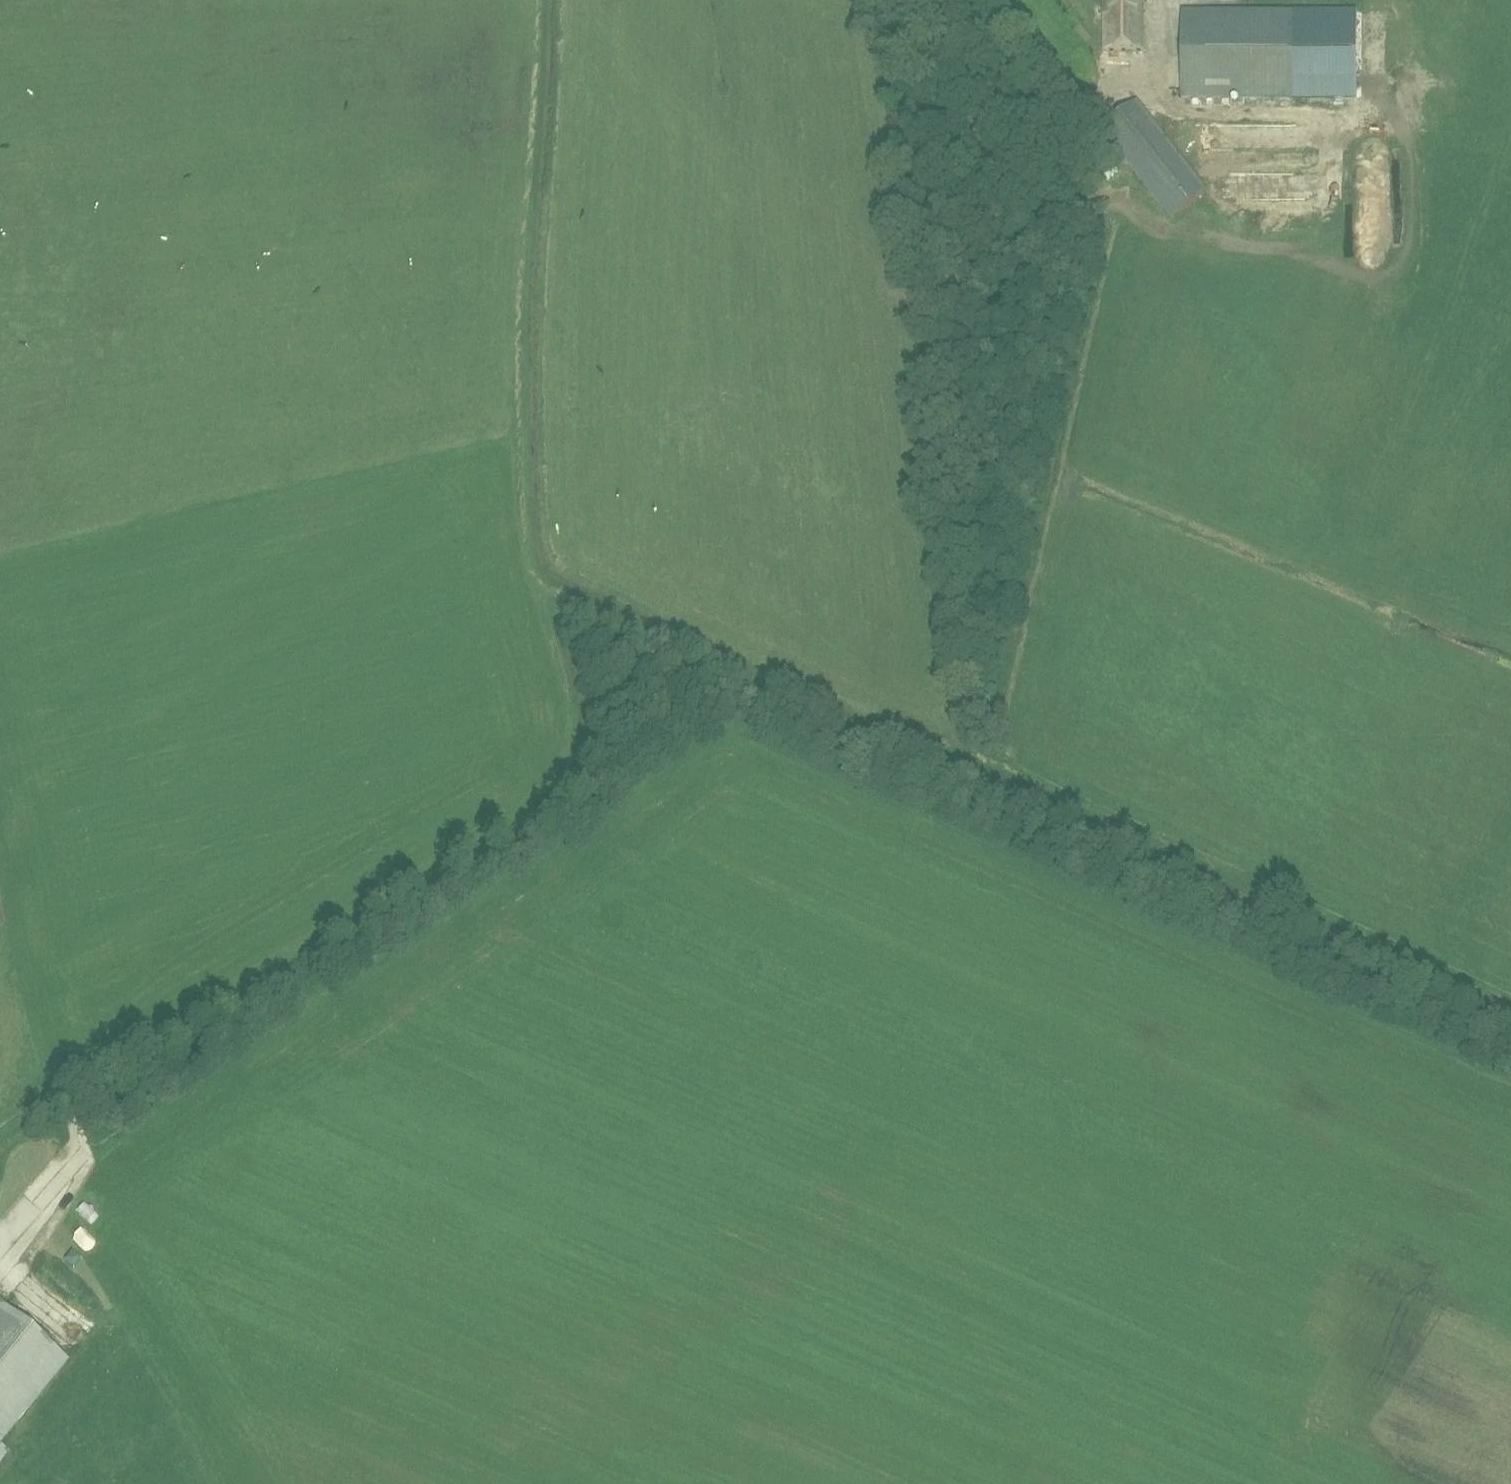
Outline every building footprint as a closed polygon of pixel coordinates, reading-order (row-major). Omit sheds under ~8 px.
[(1142,50),(1142,0),(1104,0),(1104,50),(1142,50)] [(1181,97),(1293,97),(1356,98),(1356,14),(1293,14),(1182,13),(1181,97)] [(1069,57),(1078,52),(1071,37),(1061,42),(1069,57)] [(1136,101),(1101,128),(1131,167),(1160,204),(1171,219),(1206,191),(1195,177),(1136,101)] [(68,1359),(0,1303),(0,1441),(68,1359)] [(10,1450),(0,1442),(0,1462),(10,1450)]
